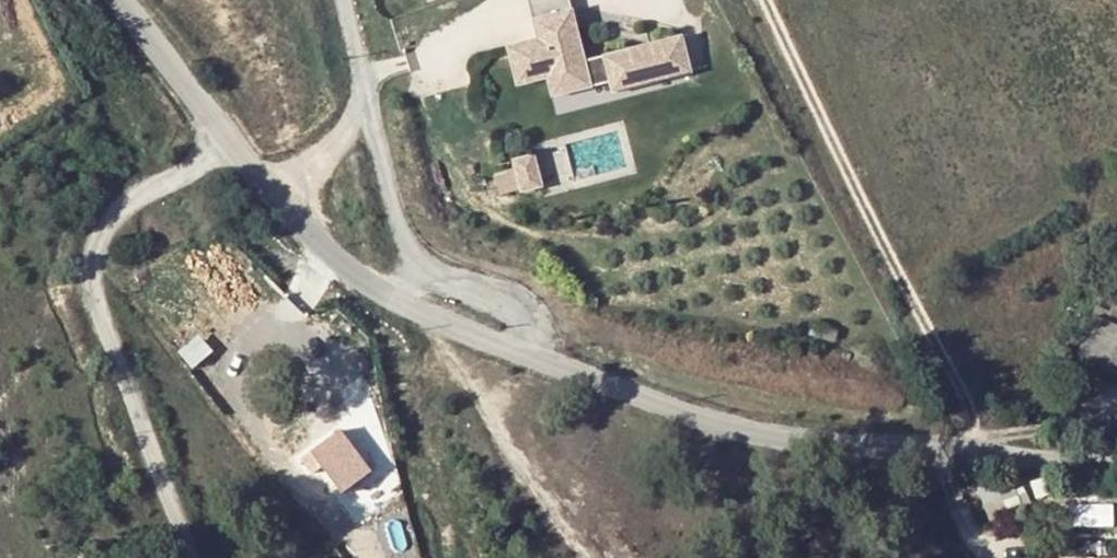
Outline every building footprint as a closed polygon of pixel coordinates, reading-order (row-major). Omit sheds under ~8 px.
[(608,92),(629,85),(619,49),(597,55),(600,67),(582,72),(579,61),(565,13),(526,25),(531,41),(501,50),(510,81),(540,72),(542,80),(548,98),(605,81),(608,92)] [(675,33),(642,42),(653,79),(685,69),(675,33)] [(642,42),(619,49),(629,85),(653,79),(642,42)] [(579,61),(582,72),(600,67),(597,55),(579,61)] [(540,72),(510,81),(512,89),(542,80),(540,72)] [(521,196),(542,190),(532,157),(511,163),(521,196)] [(1111,313),(1108,323),(1116,326),(1116,301),(1111,313)] [(1099,308),(1095,318),(1108,323),(1111,313),(1099,308)] [(350,483),(366,470),(341,439),(325,452),(350,483)] [(1077,502),(1078,525),(1116,523),(1116,500),(1077,502)]
